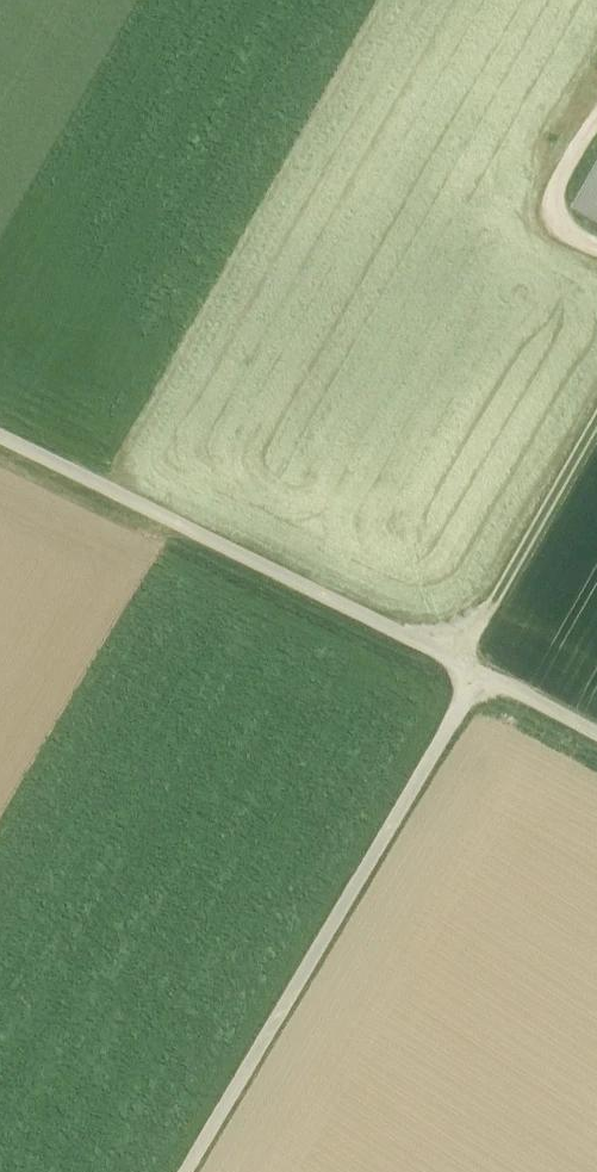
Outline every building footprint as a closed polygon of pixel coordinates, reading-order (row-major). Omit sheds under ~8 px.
[(573,203),(596,217),(596,160),(573,203)]
